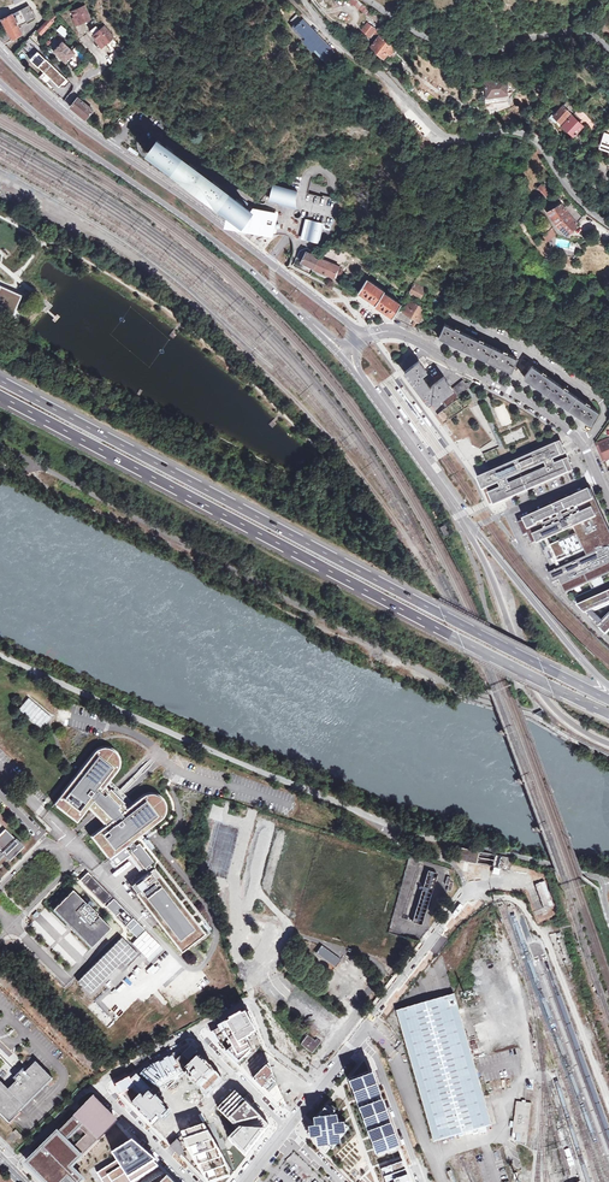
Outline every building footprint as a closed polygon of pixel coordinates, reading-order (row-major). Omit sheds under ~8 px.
[(375,32),(379,35),(386,26),(354,0),(346,0),(345,1),(379,27),(375,32)] [(0,35),(0,39),(5,44),(22,34),(18,26),(27,20),(28,22),(35,18),(28,5),(2,19),(2,18),(0,18),(0,19),(7,31),(0,35)] [(73,10),(75,16),(78,15),(81,22),(83,21),(86,22),(87,20),(90,18),(85,5),(81,7),(79,6),(78,8),(73,10)] [(326,58),(335,50),(324,39),(317,32),(310,25),(298,13),(289,21),(293,25),(291,27),(326,62),(328,60),(326,58)] [(41,34),(57,18),(54,15),(38,31),(41,34)] [(97,25),(100,24),(98,18),(91,20),(93,27),(95,26),(97,25)] [(91,29),(95,34),(99,31),(99,28),(97,25),(95,26),(91,29)] [(366,25),(360,31),(366,37),(368,36),(372,30),(366,25)] [(66,35),(69,32),(62,26),(59,29),(66,35)] [(110,39),(114,36),(105,26),(101,28),(99,28),(99,31),(95,34),(98,38),(97,39),(102,46),(108,41),(110,41),(110,39)] [(382,60),(386,55),(391,49),(377,37),(368,49),(382,60)] [(67,62),(68,60),(76,52),(73,50),(64,41),(55,51),(67,62)] [(76,52),(68,60),(76,67),(82,60),(75,49),(75,48),(73,50),(76,52)] [(113,59),(120,54),(116,50),(109,55),(113,59)] [(33,54),(30,58),(45,72),(52,64),(38,51),(34,55),(33,54)] [(68,79),(52,64),(45,72),(41,76),(48,83),(52,79),(60,87),(68,79)] [(421,87),(433,96),(440,89),(427,80),(421,87)] [(506,93),(510,92),(508,87),(505,87),(503,80),(484,84),(487,103),(507,100),(506,94),(506,93)] [(419,87),(414,83),(408,89),(413,92),(419,87)] [(70,106),(85,118),(93,110),(79,96),(70,106)] [(562,109),(567,104),(564,102),(554,113),(553,113),(548,118),(553,124),(557,120),(560,123),(568,115),(562,109)] [(508,111),(524,103),(489,114),(489,116),(508,111)] [(579,109),(574,114),(592,129),(596,124),(579,109)] [(582,126),(570,114),(560,125),(571,137),(582,126)] [(602,132),(596,147),(608,152),(608,135),(602,132)] [(182,158),(158,140),(149,152),(173,170),(182,158)] [(554,144),(550,146),(556,155),(557,154),(559,153),(554,144)] [(182,158),(173,170),(196,188),(205,176),(182,158)] [(205,176),(196,188),(220,205),(228,193),(205,176)] [(543,198),(549,193),(543,185),(537,190),(543,198)] [(297,192),(273,187),(270,200),(281,202),(292,204),(295,199),(296,200),(297,192)] [(229,213),(243,223),(249,215),(253,209),(247,207),(228,193),(220,205),(229,213)] [(576,222),(580,216),(566,204),(561,208),(556,204),(551,208),(552,209),(546,214),(556,225),(557,224),(568,234),(576,222)] [(241,225),(240,226),(268,233),(268,234),(268,235),(269,235),(270,235),(271,235),(272,234),(272,233),(272,232),(271,232),(273,223),(275,214),(253,209),(249,215),(243,223),(241,225)] [(229,213),(229,215),(241,225),(243,223),(229,213)] [(241,225),(229,215),(227,223),(240,226),(241,225)] [(310,221),(306,238),(308,241),(314,243),(318,241),(322,224),(310,221)] [(546,241),(556,234),(552,227),(542,235),(546,241)] [(308,252),(307,254),(302,262),(315,269),(321,258),(317,257),(308,252)] [(321,258),(315,269),(326,274),(326,273),(336,279),(339,274),(338,274),(340,270),(340,269),(321,258)] [(367,279),(359,291),(375,303),(375,304),(393,316),(401,304),(383,292),(384,290),(367,279)] [(420,297),(423,292),(413,286),(410,291),(420,297)] [(12,317),(21,297),(0,287),(0,312),(12,317)] [(415,319),(419,312),(422,308),(410,300),(403,312),(399,309),(394,317),(412,326),(416,319),(415,319)] [(461,331),(462,328),(458,326),(458,327),(456,327),(455,328),(445,324),(439,337),(511,370),(514,363),(516,364),(519,360),(517,359),(517,358),(507,353),(508,350),(505,348),(504,349),(502,349),(502,350),(484,342),(486,339),(482,338),(482,339),(480,338),(479,340),(461,331)] [(440,397),(447,406),(460,397),(458,395),(470,386),(471,385),(470,384),(470,383),(469,383),(468,383),(467,383),(466,384),(463,380),(453,388),(444,376),(430,387),(426,382),(428,381),(426,379),(424,380),(421,375),(426,371),(418,361),(411,353),(409,356),(407,359),(404,363),(402,368),(426,398),(422,402),(427,409),(434,405),(433,403),(440,397)] [(590,423),(599,410),(589,404),(591,402),(588,399),(587,400),(586,399),(585,401),(570,391),(572,388),(568,386),(568,387),(566,386),(565,387),(547,375),(549,373),(546,370),(545,371),(543,370),(542,372),(533,365),(532,367),(530,365),(528,369),(529,371),(525,378),(590,423)] [(421,412),(415,403),(414,404),(413,405),(419,414),(421,412)] [(501,427),(511,423),(504,403),(494,407),(501,427)] [(398,410),(405,418),(406,418),(407,417),(400,408),(398,410)] [(431,425),(425,417),(424,417),(423,418),(429,427),(431,425)] [(408,423),(415,432),(416,431),(417,431),(410,422),(408,423)] [(522,431),(502,434),(504,443),(524,439),(522,431)] [(479,479),(490,505),(497,502),(516,494),(513,488),(517,486),(519,492),(549,479),(547,475),(551,474),(552,478),(574,468),(570,460),(568,455),(565,449),(562,442),(560,443),(541,451),(542,454),(538,455),(537,453),(508,466),(509,468),(505,470),(504,468),(499,469),(491,473),(479,479)] [(600,453),(604,451),(608,460),(608,459),(608,442),(597,447),(600,453)] [(590,490),(523,520),(533,542),(538,540),(552,571),(554,575),(557,581),(562,578),(561,577),(564,576),(571,590),(608,573),(608,531),(590,490)] [(449,534),(444,525),(438,527),(443,535),(449,534)] [(592,582),(593,587),(603,584),(602,578),(592,582)] [(578,603),(608,589),(608,583),(576,598),(577,601),(576,602),(578,603)] [(578,603),(586,612),(592,609),(608,602),(608,589),(578,603)] [(586,612),(599,626),(604,622),(592,609),(586,612)] [(604,622),(599,626),(604,631),(607,633),(608,631),(608,616),(604,622)] [(42,728),(51,717),(29,697),(19,709),(42,728)] [(53,725),(67,728),(71,704),(56,702),(53,725)] [(89,836),(107,858),(122,847),(124,845),(129,841),(160,817),(163,815),(164,811),(165,809),(165,806),(165,802),(163,799),(161,797),(159,794),(154,793),(151,792),(147,793),(143,795),(127,807),(122,803),(124,801),(117,794),(111,787),(109,789),(104,785),(117,767),(119,764),(119,760),(119,757),(118,754),(116,751),(113,748),(110,747),(106,746),(103,746),(99,748),(96,749),(94,753),(52,805),(75,822),(88,805),(107,823),(89,836)] [(5,855),(18,842),(5,828),(0,834),(0,860),(5,855)] [(129,841),(124,845),(128,850),(133,846),(129,841)] [(5,855),(7,857),(20,844),(18,842),(5,855)] [(128,850),(127,851),(142,870),(143,869),(147,866),(151,863),(136,844),(133,846),(128,850)] [(122,847),(107,858),(112,865),(127,854),(122,847)] [(508,871),(511,858),(456,847),(454,861),(481,866),(508,871)] [(146,873),(128,887),(178,953),(202,936),(151,869),(150,870),(146,873)] [(428,870),(412,921),(421,924),(438,873),(428,870)] [(91,875),(87,871),(79,879),(83,883),(91,875)] [(112,896),(91,876),(83,883),(104,904),(112,896)] [(445,884),(448,885),(447,891),(451,892),(453,882),(449,881),(451,877),(447,876),(445,884)] [(554,905),(544,880),(541,881),(541,882),(541,881),(538,883),(537,883),(536,883),(536,884),(535,884),(535,885),(536,886),(536,887),(537,890),(538,891),(537,891),(539,894),(540,898),(541,901),(542,901),(542,902),(541,902),(543,905),(543,906),(544,907),(544,908),(545,908),(546,908),(546,907),(547,907),(547,908),(550,906),(554,905)] [(74,891),(54,910),(92,948),(111,929),(74,891)] [(131,917),(113,899),(106,907),(124,925),(125,923),(131,917)] [(45,909),(40,913),(44,918),(49,913),(45,909)] [(137,923),(131,917),(125,923),(127,925),(130,929),(137,923)] [(156,943),(138,923),(125,936),(141,953),(140,953),(143,957),(156,943)] [(120,936),(74,983),(89,999),(137,952),(120,936)] [(322,946),(317,953),(335,966),(340,958),(322,946)] [(404,1041),(434,1142),(492,1125),(480,1084),(477,1072),(473,1061),(454,994),(396,1011),(404,1041)] [(250,1009),(209,1031),(212,1034),(224,1049),(239,1065),(253,1051),(247,1041),(253,1037),(253,1036),(258,1033),(250,1009)] [(297,1095),(346,1039),(320,1021),(282,1062),(297,1095)] [(195,1049),(189,1043),(112,1086),(119,1093),(152,1126),(160,1117),(163,1120),(170,1113),(168,1111),(171,1108),(149,1087),(153,1085),(171,1075),(181,1069),(205,1094),(222,1076),(195,1049)] [(269,1094),(283,1107),(281,1102),(272,1079),(265,1059),(249,1075),(269,1094)] [(357,1105),(377,1162),(394,1156),(398,1155),(395,1146),(398,1146),(391,1125),(383,1102),(381,1097),(376,1081),(373,1072),(370,1073),(367,1063),(364,1061),(351,1077),(352,1080),(349,1081),(350,1084),(357,1105)] [(21,1113),(20,1111),(47,1085),(53,1079),(46,1072),(36,1062),(26,1072),(23,1069),(14,1079),(17,1082),(9,1090),(0,1081),(0,1116),(9,1125),(14,1120),(21,1113)] [(230,1137),(246,1155),(271,1126),(235,1089),(217,1108),(236,1128),(238,1129),(230,1137)] [(83,1108),(28,1163),(47,1181),(82,1181),(84,1180),(74,1171),(73,1172),(70,1169),(72,1167),(107,1132),(116,1124),(92,1099),(83,1108)] [(532,1103),(516,1101),(513,1132),(512,1138),(515,1141),(527,1143),(532,1103)] [(340,1116),(337,1110),(330,1104),(318,1120),(314,1120),(315,1123),(312,1128),(309,1128),(310,1130),(307,1134),(311,1137),(311,1139),(313,1138),(314,1139),(315,1138),(317,1138),(318,1147),(321,1147),(330,1157),(341,1145),(348,1137),(340,1116)] [(209,1181),(225,1181),(234,1171),(223,1144),(214,1122),(205,1120),(182,1129),(171,1145),(170,1146),(174,1149),(209,1181)] [(13,1132),(20,1139),(22,1136),(16,1129),(13,1132)] [(136,1142),(114,1156),(119,1164),(99,1176),(102,1181),(132,1181),(152,1170),(159,1166),(136,1142)] [(568,1148),(564,1150),(567,1158),(566,1159),(568,1167),(574,1164),(568,1148)] [(184,1160),(178,1166),(184,1173),(190,1167),(184,1160)] [(386,1181),(410,1181),(403,1162),(381,1169),(386,1181)] [(446,1172),(451,1181),(455,1181),(450,1170),(446,1172)]
